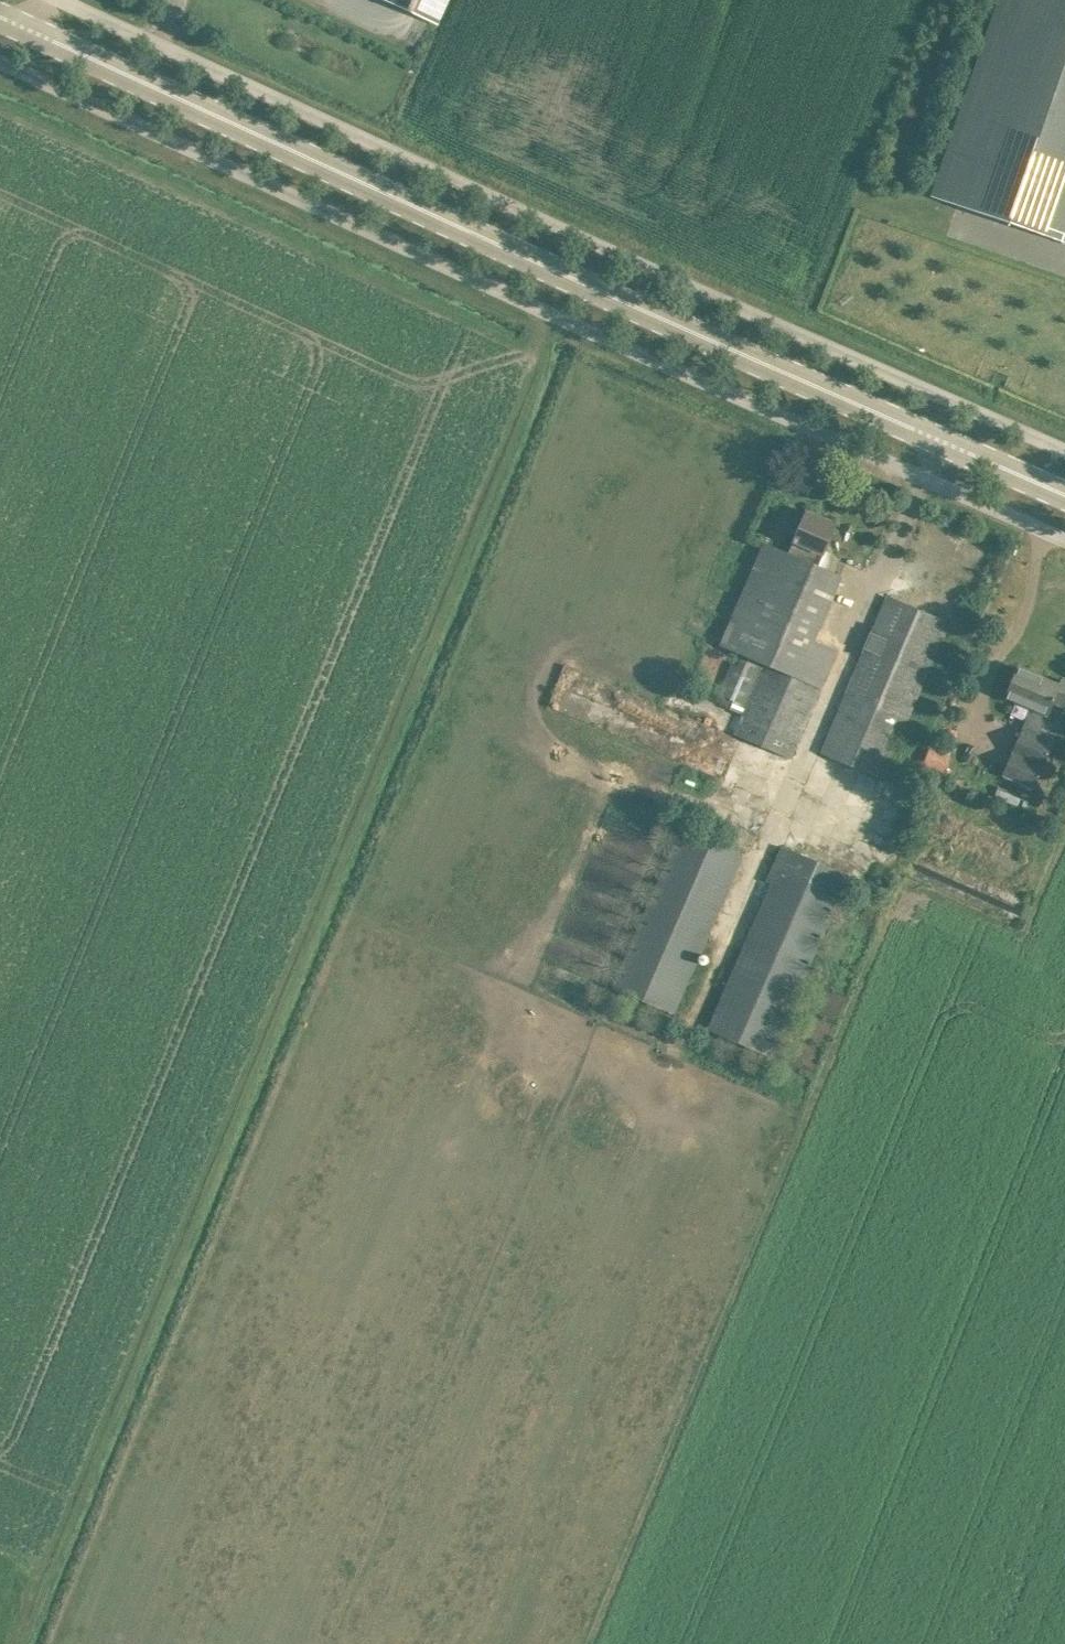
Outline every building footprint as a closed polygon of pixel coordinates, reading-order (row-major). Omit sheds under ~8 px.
[(438,26),(450,0),(383,0),(383,1),(438,26)] [(932,197),(1064,243),(1064,0),(1000,0),(932,197)] [(720,645),(736,652),(715,701),(743,714),(734,735),(790,759),(836,651),(814,641),(841,577),(818,567),(837,525),(807,512),(788,554),(765,544),(720,645)] [(882,778),(940,644),(948,623),(888,597),(820,753),(882,778)] [(1047,715),(1053,702),(1064,707),(1064,681),(1061,680),(1059,685),(1018,667),(1005,698),(1031,709),(1003,775),(1033,788),(1052,743),(1038,737),(1047,715)] [(929,750),(922,766),(940,774),(947,757),(929,750)] [(611,987),(674,1015),(744,853),(681,826),(611,987)] [(782,845),(766,880),(772,882),(707,1028),(768,1056),(849,876),(782,845)]
